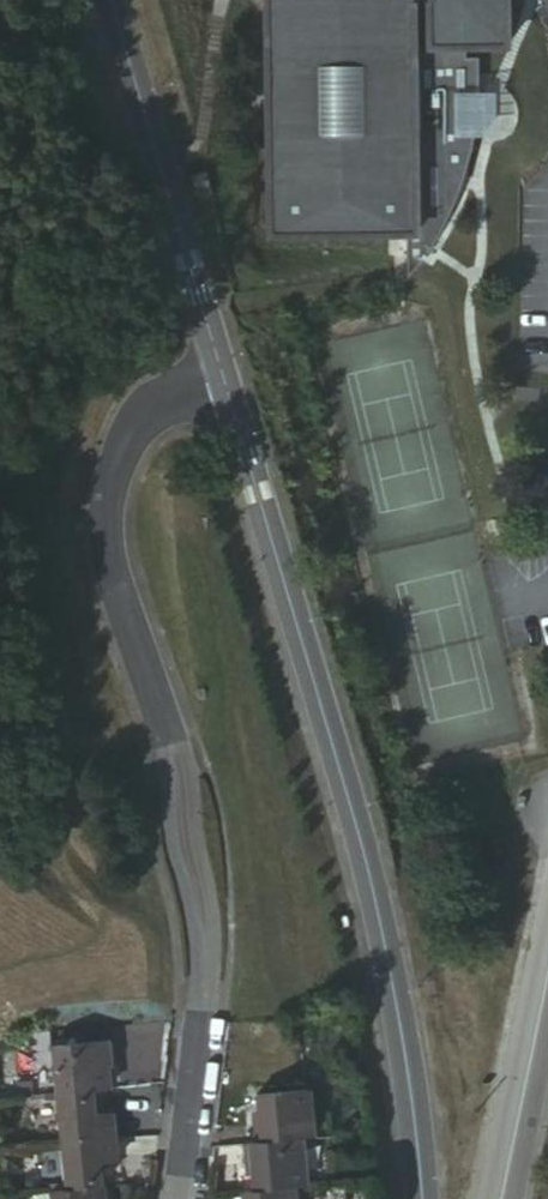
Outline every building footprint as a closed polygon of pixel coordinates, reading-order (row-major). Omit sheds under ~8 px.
[(267,211),(405,209),(406,254),(420,244),(427,239),(433,233),(439,226),(449,213),(454,205),(461,190),(464,181),(467,164),(468,155),(469,138),(468,135),(478,135),(478,101),(471,101),(471,61),(458,62),(459,51),(498,51),(498,0),(260,0),(267,211)] [(98,1043),(40,1050),(46,1099),(83,1095),(96,1094),(95,1069),(100,1068),(98,1043)] [(247,1117),(248,1139),(298,1135),(308,1134),(301,1085),(252,1091),(254,1116),(247,1117)] [(83,1095),(46,1099),(52,1149),(104,1144),(101,1116),(84,1117),(83,1095)] [(248,1139),(239,1140),(240,1164),(249,1164),(251,1186),(291,1182),(302,1181),(298,1135),(248,1139)] [(106,1166),(104,1144),(52,1149),(57,1194),(93,1189),(91,1167),(106,1166)] [(291,1182),(251,1186),(242,1187),(243,1198),(293,1198),(291,1182)] [(93,1189),(57,1194),(44,1196),(44,1198),(94,1198),(93,1189)]
